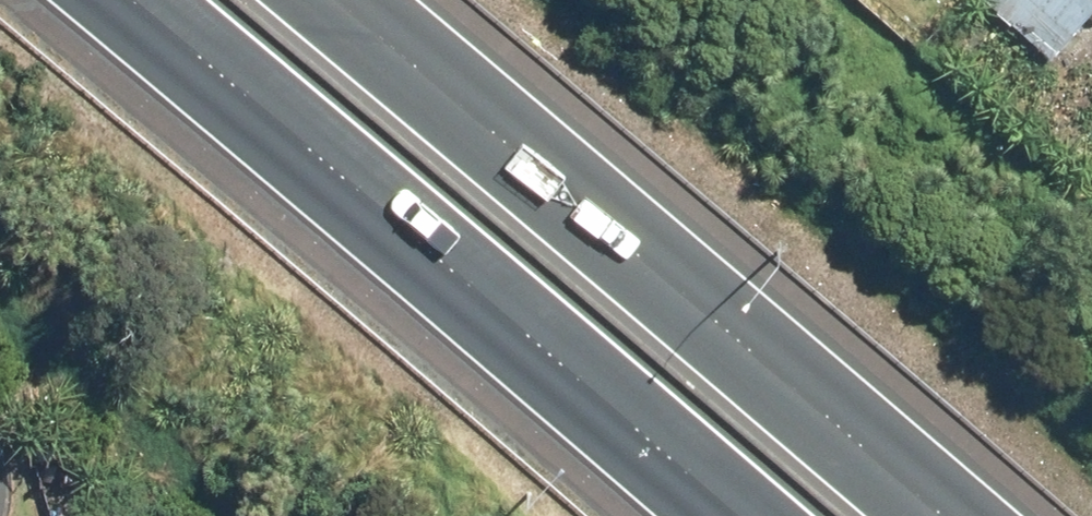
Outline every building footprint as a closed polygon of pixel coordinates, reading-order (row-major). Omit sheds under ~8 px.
[(1091,5),(1091,0),(985,0),(983,3),(1047,57),(1091,5)]
